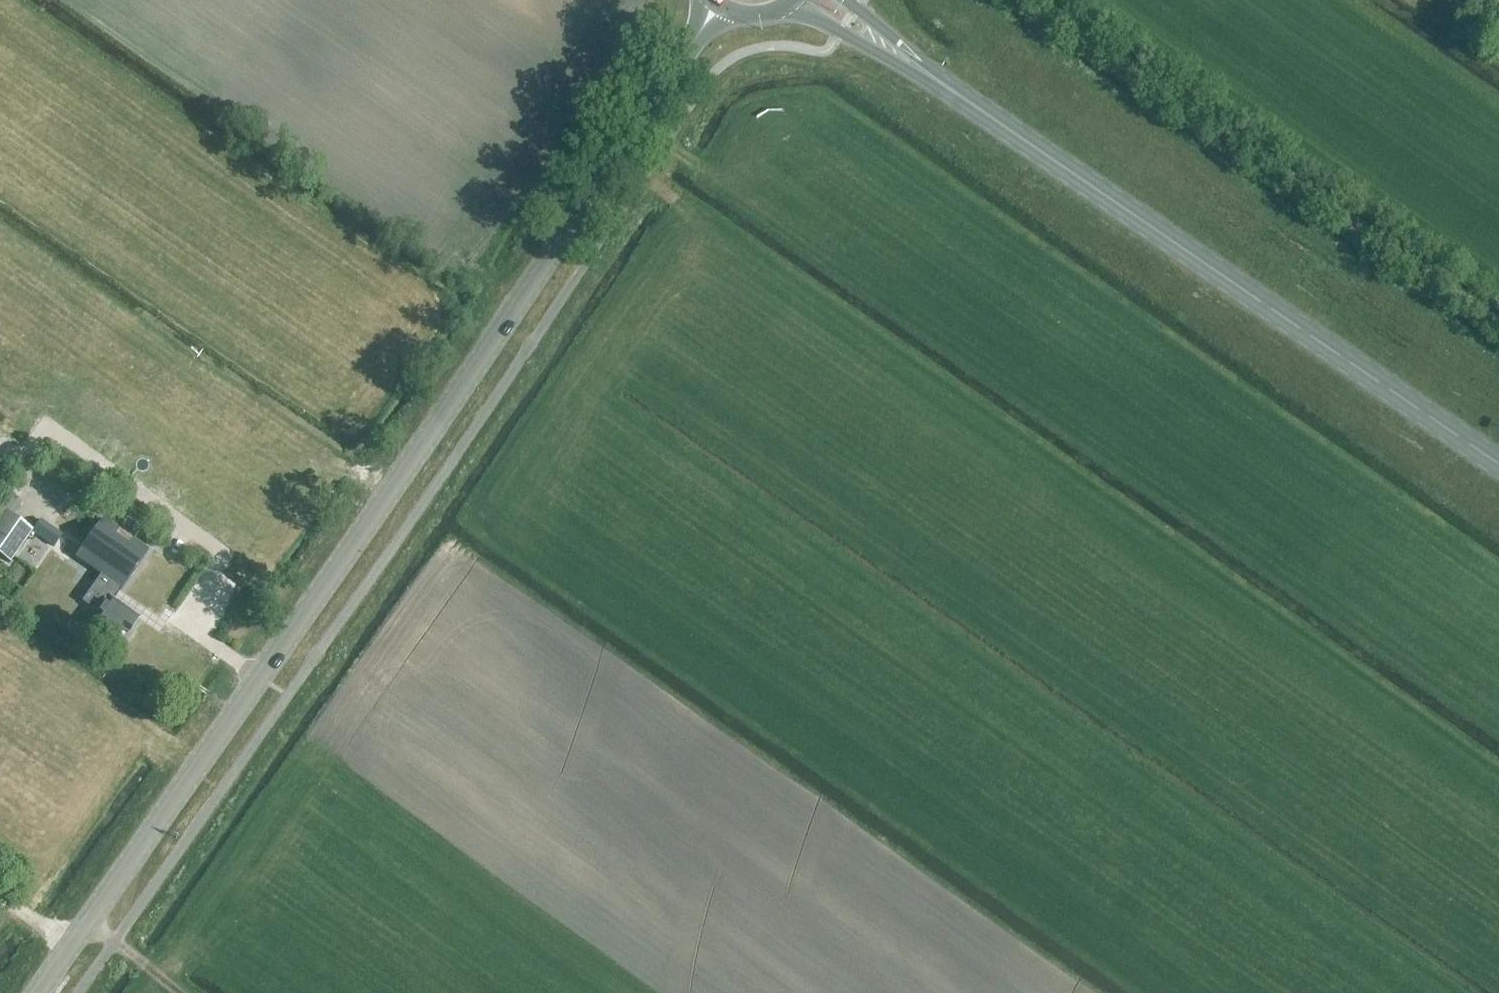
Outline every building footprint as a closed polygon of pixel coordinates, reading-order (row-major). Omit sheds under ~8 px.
[(28,492),(33,485),(17,475),(13,482),(28,492)] [(11,563),(32,531),(0,508),(0,556),(11,563)] [(101,611),(91,626),(104,635),(107,630),(118,637),(123,630),(127,634),(137,619),(110,600),(118,589),(120,591),(147,551),(131,540),(128,545),(114,536),(118,531),(101,519),(83,544),(99,555),(90,570),(99,576),(81,603),(94,612),(97,608),(101,611)] [(53,547),(61,535),(40,521),(32,533),(53,547)]
